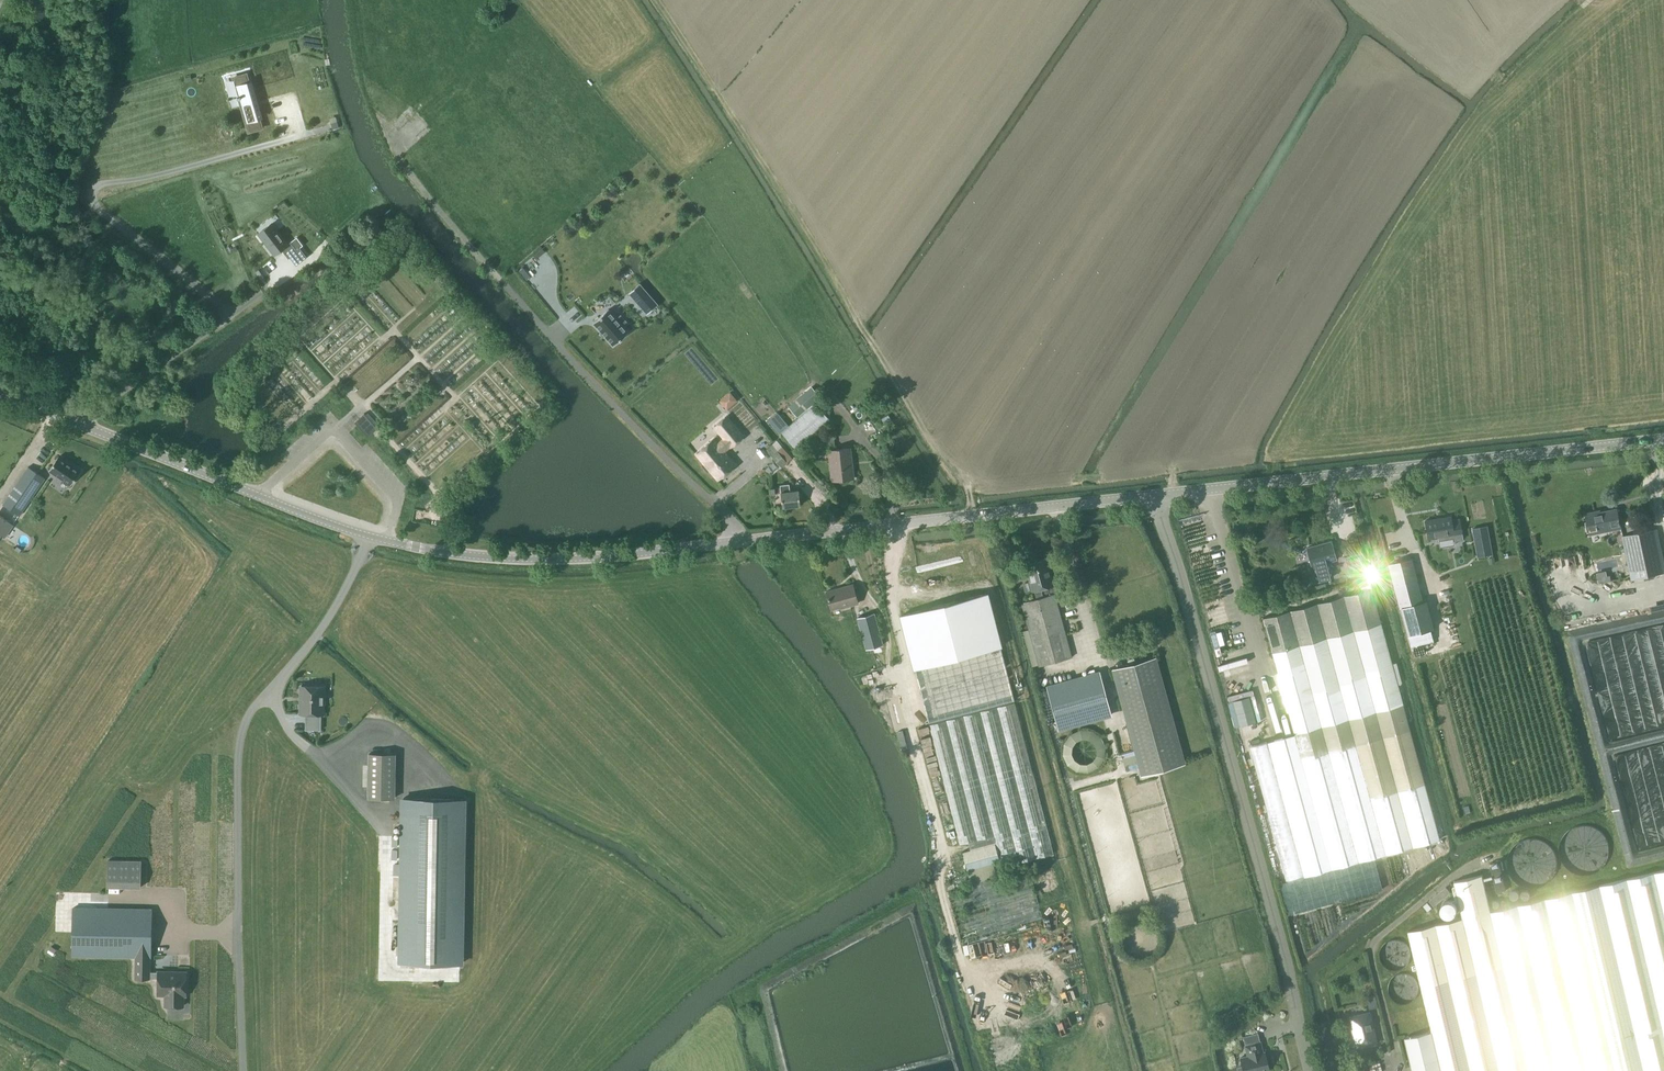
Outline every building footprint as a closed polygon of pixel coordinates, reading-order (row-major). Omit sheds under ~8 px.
[(246,75),(234,79),(239,96),(237,96),(238,99),(239,98),(242,107),(244,106),(246,113),(244,113),(249,131),(261,128),(259,119),(261,118),(258,107),(257,107),(255,101),(256,101),(250,82),(248,83),(246,75)] [(271,223),(258,234),(274,255),(283,249),(296,266),(307,257),(298,246),(295,249),(290,242),(287,244),(271,223)] [(639,284),(629,293),(647,314),(657,305),(639,284)] [(623,327),(627,323),(620,315),(616,319),(608,309),(593,323),(613,346),(628,332),(623,327)] [(719,401),(726,410),(737,401),(729,392),(719,401)] [(788,406),(797,416),(814,402),(805,392),(788,406)] [(781,432),(796,449),(830,421),(815,404),(781,432)] [(363,413),(353,422),(366,437),(376,428),(363,413)] [(706,471),(708,471),(710,470),(718,480),(735,465),(723,452),(730,446),(731,447),(743,436),(726,416),(714,427),(723,438),(717,444),(713,439),(696,454),(704,463),(702,464),(702,466),(706,471)] [(820,439),(821,448),(834,446),(833,437),(820,439)] [(765,450),(780,468),(792,458),(776,441),(765,450)] [(828,451),(831,481),(853,478),(850,448),(828,451)] [(58,457),(49,470),(70,485),(80,471),(58,457)] [(20,515),(45,477),(28,466),(3,504),(20,515)] [(780,494),(782,508),(800,505),(798,490),(790,491),(789,484),(780,485),(780,488),(774,489),(774,488),(769,489),(770,495),(780,494)] [(458,512),(459,502),(446,501),(445,510),(458,512)] [(1591,534),(1621,528),(1617,509),(1596,514),(1595,512),(1586,514),(1591,534)] [(14,524),(0,514),(0,533),(5,537),(14,524)] [(1427,538),(1453,534),(1450,516),(1439,518),(1439,519),(1425,522),(1427,538)] [(1472,529),(1476,551),(1490,548),(1486,527),(1472,529)] [(1663,572),(1663,561),(1657,528),(1622,536),(1632,579),(1663,572)] [(1331,561),(1336,559),(1331,541),(1306,547),(1311,566),(1312,566),(1316,581),(1333,576),(1330,564),(1331,562),(1331,561)] [(1349,556),(1345,557),(1351,578),(1368,574),(1362,552),(1360,546),(1348,549),(1349,556)] [(1400,607),(1422,601),(1410,558),(1389,564),(1400,607)] [(1041,588),(1052,584),(1045,559),(1026,564),(1029,574),(1027,576),(1028,579),(1030,580),(1033,589),(1034,589),(1036,598),(1022,602),(1038,665),(1072,656),(1055,593),(1043,596),(1041,588)] [(1600,580),(1608,579),(1606,570),(1599,571),(1600,580)] [(1361,587),(1370,585),(1369,579),(1359,582),(1361,587)] [(831,610),(858,603),(852,584),(826,591),(831,610)] [(1408,706),(1404,708),(1397,683),(1402,682),(1396,662),(1392,663),(1371,588),(1262,618),(1294,733),(1267,741),(1304,876),(1440,839),(1407,718),(1411,717),(1408,706)] [(1044,821),(1013,702),(999,647),(986,594),(900,616),(914,669),(928,724),(958,843),(984,945),(1070,923),(1044,821)] [(1407,635),(1433,628),(1426,600),(1422,601),(1400,607),(1407,635)] [(866,649),(883,644),(874,612),(857,617),(866,649)] [(1155,657),(1112,669),(1141,776),(1184,764),(1155,657)] [(1058,729),(1111,714),(1100,671),(1047,686),(1058,729)] [(323,714),(323,699),(323,687),(300,686),(300,714),(305,714),(305,730),(320,730),(321,714),(323,714)] [(394,798),(395,754),(369,754),(368,798),(394,798)] [(463,799),(403,798),(400,963),(460,964),(463,799)] [(108,860),(107,887),(140,887),(141,861),(108,860)] [(1497,892),(1506,890),(1499,861),(1490,863),(1497,892)] [(1491,911),(1483,875),(1455,881),(1463,918),(1409,931),(1433,1031),(1406,1037),(1405,1037),(1413,1070),(1663,1070),(1663,870),(1491,911)] [(1440,900),(1451,891),(1447,886),(1437,895),(1440,900)] [(1457,908),(1457,905),(1456,903),(1453,901),(1449,900),(1447,900),(1444,902),(1442,905),(1442,907),(1442,910),(1443,912),(1445,915),(1449,916),(1452,915),(1455,913),(1456,912),(1457,908)] [(72,956),(135,957),(150,957),(151,909),(73,908),(72,956)] [(185,995),(185,972),(158,972),(149,972),(150,963),(150,957),(135,957),(135,978),(149,978),(158,978),(158,995),(165,995),(165,1006),(183,1006),(183,995),(185,995)] [(1378,1007),(1374,994),(1365,997),(1368,1009),(1378,1007)] [(1357,1047),(1375,1042),(1368,1013),(1350,1017),(1357,1047)] [(1263,1052),(1260,1041),(1245,1045),(1248,1056),(1240,1058),(1244,1070),(1264,1070),(1269,1070),(1264,1052),(1263,1052)]
